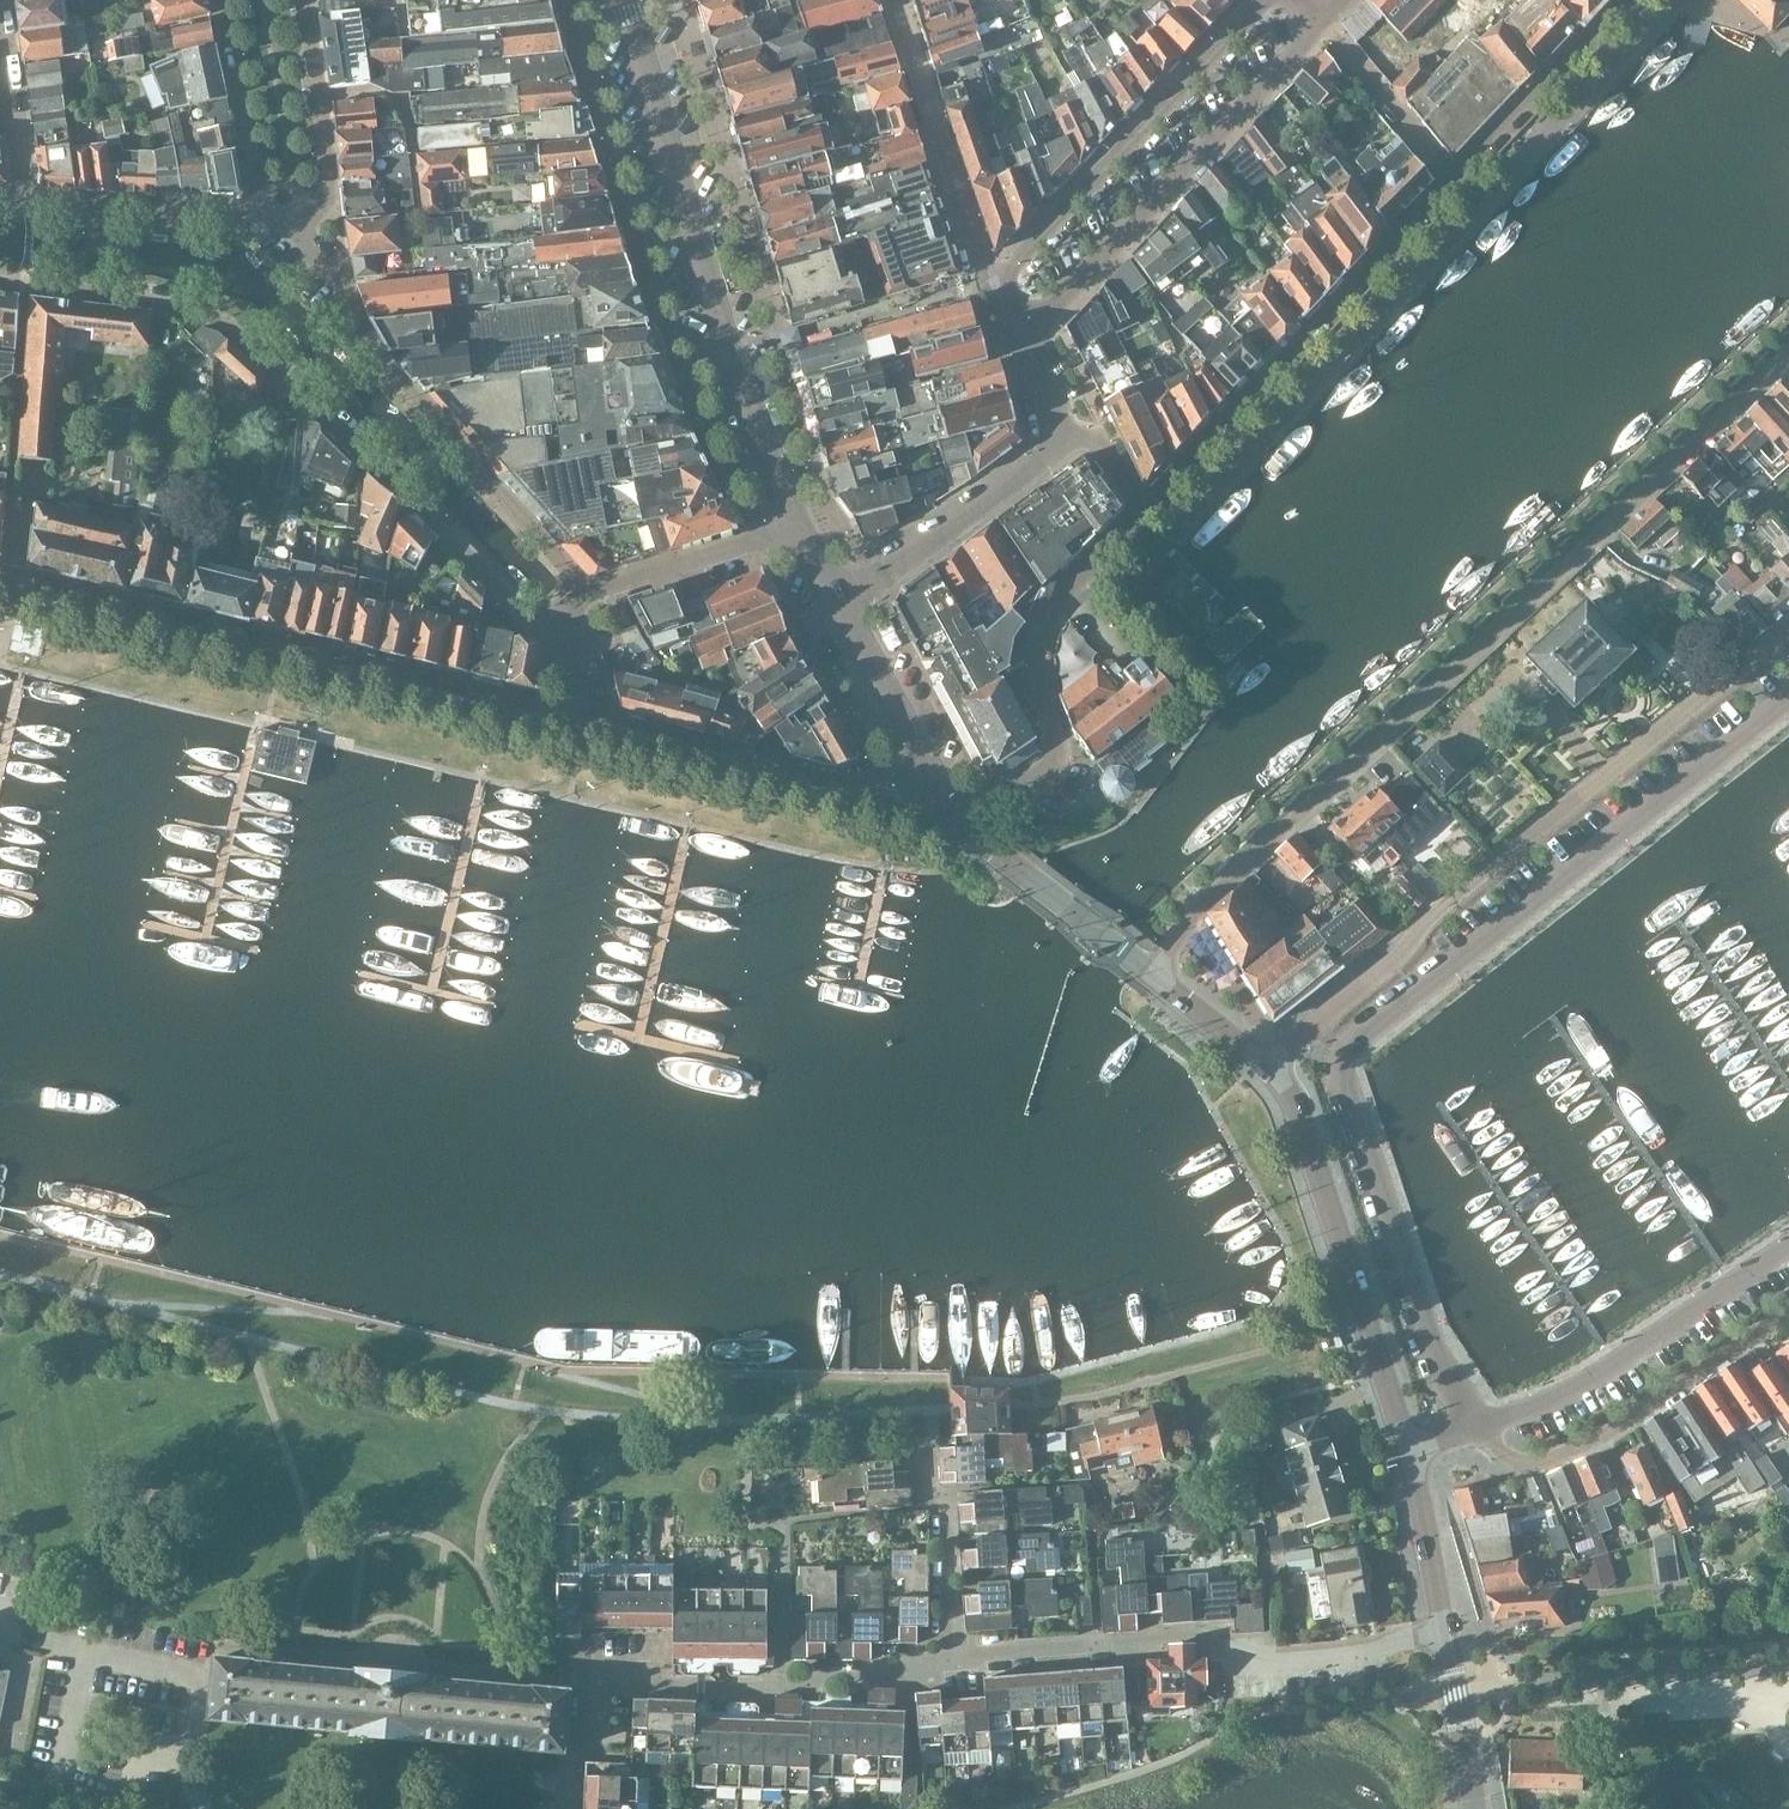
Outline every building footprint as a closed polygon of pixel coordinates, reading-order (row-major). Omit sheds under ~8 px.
[(64,0),(16,7),(20,35),(68,27),(64,0)] [(96,10),(94,0),(80,0),(83,13),(96,10)] [(156,26),(209,14),(207,0),(151,0),(156,26)] [(411,38),(501,31),(555,23),(549,0),(406,0),(411,38)] [(699,7),(707,31),(707,32),(775,11),(790,6),(791,6),(789,0),(721,0),(699,7)] [(809,33),(869,16),(881,13),(877,0),(811,0),(797,4),(807,34),(809,33)] [(920,25),(970,8),(970,7),(976,5),(974,0),(912,0),(920,25)] [(1217,19),(1235,0),(1184,0),(1176,8),(1204,34),(1217,19)] [(1366,0),(1342,25),(1356,43),(1382,16),(1366,0)] [(1393,0),(1366,0),(1382,16),(1390,25),(1407,42),(1420,28),(1393,0)] [(1418,0),(1393,0),(1420,28),(1432,15),(1418,0)] [(1432,15),(1445,2),(1443,0),(1418,0),(1432,15)] [(1443,23),(1468,9),(1462,0),(1460,0),(1437,13),(1443,23)] [(1564,0),(1531,0),(1504,27),(1539,68),(1577,28),(1558,6),(1565,1),(1564,0)] [(1565,1),(1583,23),(1604,0),(1603,0),(1564,0),(1565,1)] [(1788,14),(1788,0),(1737,0),(1771,33),(1788,14)] [(320,16),(331,89),(371,82),(365,43),(370,37),(369,32),(363,28),(360,11),(355,13),(354,6),(320,2),(321,16),(320,16)] [(775,11),(707,32),(716,62),(800,36),(790,6),(775,11)] [(979,33),(970,8),(920,25),(929,50),(977,33),(979,33)] [(1204,34),(1176,8),(1157,28),(1169,44),(1171,42),(1184,54),(1204,34)] [(96,10),(83,13),(86,27),(87,37),(101,35),(100,29),(106,28),(102,9),(96,10)] [(986,35),(1016,26),(1011,9),(981,18),(986,35)] [(834,60),(892,44),(881,13),(869,16),(873,29),(849,36),(847,27),(810,38),(809,33),(807,34),(800,36),(716,62),(724,91),(772,77),(819,65),(834,60)] [(210,21),(171,28),(173,40),(159,42),(158,35),(139,38),(106,44),(109,62),(123,60),(143,57),(214,43),(210,21)] [(563,53),(555,23),(501,31),(411,38),(369,42),(371,66),(371,82),(371,84),(393,94),(445,90),(444,81),(456,80),(459,83),(467,82),(469,79),(473,79),(473,77),(476,77),(475,64),(479,63),(564,56),(563,53)] [(1517,91),(1539,68),(1504,27),(1503,26),(1481,43),(1479,44),(1517,91)] [(64,57),(89,53),(87,37),(86,27),(21,36),(24,63),(64,58),(64,57)] [(1136,44),(1138,47),(1161,79),(1180,59),(1169,44),(1157,28),(1156,27),(1136,44)] [(936,71),(976,57),(984,54),(977,33),(929,50),(934,67),(936,71)] [(1161,79),(1138,47),(1129,53),(1116,34),(1103,43),(1103,44),(1142,98),(1161,79)] [(614,72),(628,68),(625,53),(632,51),(629,35),(607,40),(614,72)] [(1452,160),(1517,91),(1479,44),(1481,43),(1472,36),(1407,105),(1452,160)] [(901,72),(892,44),(834,60),(819,65),(772,77),(724,91),(733,120),(799,103),(816,98),(813,89),(840,81),(841,87),(901,72)] [(1120,122),(1142,98),(1103,44),(1082,56),(1120,122)] [(1099,143),(1120,122),(1082,56),(1081,55),(1075,46),(1063,53),(1069,62),(1082,84),(1075,89),(1099,143)] [(226,100),(221,73),(215,47),(177,55),(150,67),(153,74),(141,80),(153,110),(168,102),(170,110),(189,106),(189,108),(217,102),(226,100)] [(1339,66),(1326,50),(1315,61),(1313,60),(1294,82),(1317,106),(1338,87),(1334,83),(1344,73),(1339,66)] [(573,81),(564,56),(479,63),(482,91),(574,83),(573,81)] [(145,71),(143,57),(123,60),(126,74),(145,71)] [(1426,68),(1417,59),(1404,75),(1392,87),(1406,105),(1407,105),(1445,65),(1436,57),(1426,68)] [(66,111),(63,86),(60,62),(25,67),(28,90),(32,115),(66,111)] [(852,89),(853,97),(857,113),(872,109),(873,112),(879,136),(894,131),(896,137),(918,132),(909,103),(911,102),(903,76),(867,87),(852,89)] [(580,111),(574,83),(482,91),(421,97),(409,98),(415,124),(424,127),(444,125),(444,122),(466,120),(466,123),(488,121),(492,121),(580,111)] [(1015,91),(1020,103),(1028,123),(1019,127),(1029,150),(1015,157),(1034,210),(1054,190),(1043,160),(1049,157),(1045,147),(1034,120),(1049,114),(1042,95),(1037,83),(1015,91)] [(941,91),(947,110),(970,103),(963,84),(941,91)] [(1074,88),(1059,95),(1049,100),(1055,112),(1066,137),(1045,147),(1049,157),(1043,160),(1054,190),(1099,143),(1075,89),(1074,88)] [(235,153),(226,100),(217,102),(220,119),(192,124),(197,154),(198,159),(206,158),(235,153)] [(336,133),(404,129),(395,118),(376,119),(375,101),(333,105),(336,133)] [(811,101),(733,120),(740,146),(789,134),(787,125),(815,118),(811,101)] [(982,138),(970,103),(947,110),(960,146),(982,138)] [(68,132),(66,111),(32,115),(34,135),(36,135),(68,132)] [(581,112),(580,111),(492,121),(494,146),(589,138),(581,112)] [(212,194),(206,158),(198,159),(197,154),(186,151),(178,114),(167,118),(167,119),(183,196),(212,194)] [(1260,117),(1243,137),(1275,178),(1295,163),(1260,117)] [(102,123),(103,132),(105,140),(120,136),(126,135),(122,118),(102,123)] [(183,196),(167,119),(147,125),(150,137),(161,134),(165,151),(155,153),(158,196),(183,196)] [(845,120),(740,148),(747,175),(825,153),(852,147),(845,120)] [(494,146),(492,121),(488,121),(488,122),(478,123),(478,124),(418,130),(418,142),(420,152),(494,146)] [(1134,149),(1149,136),(1140,127),(1126,140),(1134,149)] [(374,160),(393,157),(408,154),(404,129),(336,133),(339,165),(374,160)] [(995,135),(1003,157),(990,161),(997,180),(1015,231),(1034,210),(1015,157),(1011,144),(1010,144),(1005,131),(995,135)] [(71,149),(68,132),(36,135),(38,151),(36,151),(42,190),(43,189),(76,191),(71,149)] [(105,140),(103,132),(97,133),(99,145),(71,149),(76,191),(77,191),(113,194),(105,145),(121,143),(120,136),(105,140)] [(884,162),(862,169),(865,178),(884,173),(885,177),(928,165),(918,132),(885,141),(879,143),(884,162)] [(1,138),(0,138),(0,184),(8,185),(1,138)] [(974,188),(997,180),(990,161),(982,138),(960,146),(959,146),(973,189),(974,188)] [(1432,182),(1397,139),(1378,158),(1375,153),(1371,153),(1369,151),(1356,164),(1362,174),(1369,179),(1358,190),(1387,228),(1432,182)] [(1234,185),(1257,163),(1240,140),(1218,165),(1234,185)] [(599,168),(589,141),(537,145),(463,152),(416,156),(419,185),(441,183),(466,181),(518,176),(599,168)] [(123,152),(121,143),(105,145),(113,194),(158,196),(155,153),(140,153),(123,152)] [(206,158),(212,194),(212,195),(242,195),(241,191),(248,190),(244,166),(238,167),(235,153),(206,158)] [(834,187),(861,179),(865,178),(862,169),(860,164),(836,171),(832,156),(826,158),(825,155),(750,175),(759,206),(803,195),(834,187)] [(339,165),(342,188),(411,180),(410,168),(391,171),(375,173),(374,160),(339,165)] [(1326,201),(1364,253),(1386,229),(1343,173),(1333,160),(1318,172),(1329,187),(1331,186),(1336,193),(1326,201)] [(861,179),(869,207),(935,189),(928,165),(885,177),(884,173),(865,178),(861,179)] [(1251,206),(1234,185),(1218,165),(1200,183),(1232,222),(1251,206)] [(519,186),(540,185),(541,205),(553,204),(606,199),(607,198),(599,168),(518,176),(519,186)] [(415,212),(411,180),(342,188),(346,215),(347,219),(387,216),(385,192),(393,192),(397,194),(409,192),(410,202),(404,203),(405,213),(415,212)] [(995,251),(1015,231),(997,180),(974,188),(995,251)] [(441,183),(419,185),(423,216),(444,214),(441,183)] [(1288,205),(1292,209),(1301,221),(1344,274),(1364,253),(1313,186),(1288,205)] [(1217,272),(1229,264),(1230,263),(1204,229),(1215,220),(1193,191),(1172,213),(1208,260),(1217,272)] [(824,197),(805,203),(803,195),(759,206),(758,207),(767,236),(830,218),(824,197)] [(791,326),(866,304),(857,278),(853,279),(852,277),(849,277),(839,248),(832,251),(831,249),(854,241),(860,257),(864,256),(880,300),(911,290),(962,274),(938,197),(901,206),(899,200),(767,237),(775,266),(789,319),(791,323),(791,326)] [(617,228),(606,199),(553,204),(541,205),(528,206),(529,219),(542,217),(544,236),(544,237),(617,228)] [(1301,221),(1292,209),(1281,217),(1298,236),(1284,247),(1323,297),(1344,274),(1301,221)] [(1161,296),(1208,260),(1172,213),(1131,257),(1161,296)] [(397,218),(347,223),(352,257),(382,254),(400,252),(397,218)] [(425,250),(425,251),(456,249),(457,249),(456,247),(452,218),(420,222),(424,251),(425,250)] [(537,267),(625,257),(617,228),(544,237),(544,236),(499,241),(499,243),(456,247),(457,249),(456,249),(425,251),(427,269),(442,268),(442,272),(470,270),(471,275),(506,269),(537,267)] [(1302,318),(1323,297),(1284,247),(1272,256),(1280,265),(1269,274),(1302,318)] [(382,254),(352,257),(356,278),(385,275),(382,254)] [(592,290),(634,286),(635,285),(625,257),(537,267),(506,269),(471,275),(467,275),(470,305),(505,303),(511,302),(516,302),(559,296),(556,278),(567,277),(569,293),(570,293),(592,290)] [(1146,286),(1128,260),(1110,280),(1124,299),(1146,286)] [(1222,316),(1232,327),(1252,310),(1278,344),(1299,321),(1266,279),(1260,271),(1237,289),(1243,297),(1222,316)] [(452,308),(448,277),(359,288),(369,318),(452,308)] [(1110,281),(1098,295),(1117,335),(1139,325),(1127,299),(1124,300),(1110,281)] [(469,346),(604,330),(647,326),(634,286),(592,290),(570,293),(569,293),(569,295),(570,297),(511,305),(511,302),(505,303),(505,306),(493,307),(494,312),(476,313),(477,324),(467,325),(469,346)] [(0,295),(0,331),(5,331),(3,348),(15,350),(20,297),(0,295)] [(1146,483),(1169,459),(1133,389),(1141,384),(1131,362),(1126,354),(1109,363),(1097,340),(1114,331),(1095,297),(1066,327),(1105,404),(1146,483)] [(62,380),(64,357),(67,329),(90,330),(92,305),(32,298),(25,376),(62,380)] [(1182,335),(1213,308),(1204,298),(1173,326),(1182,335)] [(969,302),(862,331),(872,364),(933,347),(932,343),(975,331),(969,302)] [(152,312),(92,305),(90,330),(93,331),(93,340),(149,345),(152,312)] [(1252,310),(1232,327),(1201,356),(1233,390),(1278,344),(1252,310)] [(372,322),(390,356),(425,352),(450,348),(453,348),(448,313),(372,322)] [(165,318),(155,352),(207,368),(217,334),(200,329),(165,318)] [(417,382),(425,391),(429,390),(450,384),(467,379),(485,377),(498,376),(659,359),(648,330),(604,334),(604,330),(495,343),(469,346),(453,348),(450,348),(425,352),(390,356),(412,379),(417,382)] [(798,349),(797,350),(806,381),(806,383),(872,364),(862,331),(798,349)] [(806,383),(814,413),(931,383),(948,379),(946,373),(982,362),(975,331),(932,343),(933,347),(872,364),(806,383)] [(267,376),(228,340),(214,356),(258,396),(267,376)] [(1180,357),(1187,373),(1211,415),(1233,390),(1201,356),(1192,346),(1180,357)] [(15,354),(0,353),(0,381),(1,381),(14,375),(15,354)] [(429,390),(430,396),(496,475),(690,435),(659,359),(498,376),(485,377),(467,379),(450,384),(429,390)] [(1000,364),(948,379),(931,383),(938,410),(1007,392),(1000,364)] [(1211,415),(1187,373),(1163,385),(1192,435),(1211,415)] [(1762,400),(1788,429),(1788,375),(1762,400)] [(62,380),(25,376),(18,460),(51,462),(56,410),(60,410),(62,380)] [(1157,376),(1141,384),(1133,389),(1169,459),(1192,435),(1163,385),(1157,376)] [(938,410),(931,383),(814,413),(821,440),(873,428),(886,426),(898,422),(938,410)] [(937,442),(965,434),(1015,422),(1007,392),(938,410),(898,422),(886,426),(873,428),(821,440),(828,468),(880,455),(880,458),(898,453),(897,452),(906,450),(907,452),(937,442)] [(1744,416),(1746,419),(1769,442),(1788,464),(1788,429),(1762,400),(1744,416)] [(113,507),(135,509),(144,414),(114,410),(106,482),(115,483),(113,507)] [(311,417),(305,423),(300,487),(310,491),(314,481),(346,494),(358,465),(319,426),(311,417)] [(1769,442),(1746,419),(1730,433),(1752,457),(1751,457),(1772,481),(1780,474),(1759,451),(1769,442)] [(300,487),(305,423),(305,421),(290,422),(285,457),(277,488),(291,489),(290,497),(299,497),(300,487)] [(1015,422),(965,434),(972,461),(973,461),(977,475),(1001,458),(1001,459),(1002,458),(1001,457),(1010,451),(1011,452),(1011,451),(1011,450),(1012,449),(1021,443),(1016,423),(1015,423),(1015,422)] [(1752,457),(1730,433),(1713,449),(1734,472),(1735,472),(1746,483),(1755,475),(1745,463),(1751,457),(1752,457)] [(972,461),(965,434),(937,442),(945,469),(965,463),(972,461)] [(560,545),(722,500),(690,435),(496,475),(560,545)] [(1686,473),(1681,477),(1706,504),(1711,500),(1719,508),(1742,487),(1709,451),(1708,452),(1707,451),(1685,472),(1686,473)] [(830,471),(838,497),(876,487),(872,474),(901,467),(898,453),(880,458),(830,471)] [(1125,506),(1086,455),(1070,469),(996,521),(1038,583),(1041,588),(1053,578),(1098,536),(1125,506)] [(965,463),(945,469),(951,493),(970,481),(965,463)] [(876,488),(838,497),(853,517),(911,503),(909,497),(923,493),(927,508),(937,502),(933,490),(938,488),(934,473),(876,488)] [(358,545),(383,555),(402,510),(366,475),(362,516),(369,520),(358,545)] [(139,502),(132,529),(133,529),(123,591),(156,600),(173,545),(176,533),(175,533),(180,512),(179,512),(182,501),(139,489),(136,501),(139,502)] [(1744,491),(1731,504),(1737,510),(1751,498),(1744,491)] [(736,532),(722,500),(560,545),(589,577),(670,552),(735,530),(736,533),(736,532)] [(1682,530),(1655,501),(1620,533),(1637,551),(1650,539),(1660,550),(1682,530)] [(29,569),(123,591),(133,529),(132,529),(85,518),(88,508),(71,503),(68,514),(37,506),(35,529),(33,529),(29,569)] [(341,506),(338,529),(355,531),(357,508),(341,506)] [(863,544),(898,526),(893,508),(854,518),(863,544)] [(389,554),(416,572),(433,542),(423,531),(424,525),(415,517),(409,518),(404,513),(389,554)] [(996,521),(934,567),(978,642),(1038,583),(996,521)] [(1769,571),(1788,592),(1788,541),(1772,522),(1762,531),(1773,543),(1771,545),(1783,559),(1769,571)] [(199,551),(173,545),(156,600),(192,609),(198,558),(199,551)] [(257,559),(253,575),(247,624),(250,625),(283,632),(292,561),(293,556),(261,548),(258,559),(257,559)] [(211,561),(198,558),(192,609),(247,624),(253,575),(209,564),(211,561)] [(311,585),(304,637),(306,637),(306,636),(325,640),(335,590),(330,589),(335,573),(337,573),(337,572),(328,570),(330,563),(316,559),(315,567),(311,585)] [(1743,598),(1772,629),(1788,615),(1788,592),(1769,571),(1753,584),(1735,565),(1734,567),(1726,559),(1718,567),(1725,575),(1723,577),(1743,598)] [(315,567),(292,561),(283,632),(304,637),(311,585),(315,567)] [(338,566),(337,572),(337,573),(335,573),(330,589),(335,590),(325,640),(346,646),(356,596),(353,595),(356,581),(357,577),(358,571),(338,566)] [(902,591),(892,607),(922,662),(935,663),(940,659),(947,672),(941,675),(936,684),(981,768),(994,758),(997,765),(1034,740),(1021,717),(1035,709),(1027,676),(1026,665),(1026,641),(1031,619),(1030,618),(1052,596),(1057,582),(1053,578),(1041,588),(1038,583),(978,642),(934,567),(902,591)] [(1180,570),(1158,592),(1203,639),(1226,618),(1180,570)] [(462,571),(451,620),(479,627),(485,593),(462,571)] [(1674,571),(1667,583),(1696,599),(1703,587),(1674,571)] [(698,585),(679,592),(696,636),(690,639),(715,629),(775,605),(762,572),(702,595),(698,585)] [(1719,574),(1712,581),(1737,605),(1720,620),(1745,648),(1753,642),(1754,643),(1772,629),(1743,598),(1723,577),(1719,574)] [(356,596),(346,646),(378,653),(387,605),(385,604),(386,588),(372,585),(356,581),(353,595),(356,596)] [(688,640),(690,639),(696,636),(679,592),(677,586),(630,601),(656,651),(669,647),(688,640)] [(485,593),(479,627),(472,675),(506,683),(509,665),(516,624),(504,611),(485,593)] [(1246,601),(1205,642),(1229,666),(1270,625),(1246,601)] [(625,604),(607,609),(614,629),(631,623),(625,604)] [(1586,604),(1527,658),(1542,675),(1538,679),(1538,681),(1552,696),(1554,696),(1558,692),(1574,708),(1632,653),(1586,604)] [(419,612),(387,605),(378,653),(409,661),(419,612)] [(775,605),(690,639),(698,658),(704,670),(717,665),(718,668),(729,663),(730,668),(741,690),(799,655),(785,634),(775,605)] [(422,606),(420,613),(419,612),(409,661),(443,670),(451,620),(437,617),(438,610),(422,606)] [(479,627),(451,620),(443,670),(443,668),(472,675),(479,627)] [(535,643),(516,624),(509,665),(543,673),(546,654),(541,647),(536,641),(535,643)] [(688,640),(669,647),(674,660),(693,653),(688,640)] [(611,651),(602,653),(608,676),(614,677),(622,712),(623,712),(648,718),(656,684),(657,677),(661,664),(651,654),(648,650),(636,655),(626,646),(611,651)] [(812,678),(799,655),(741,690),(731,697),(727,701),(750,720),(754,716),(812,678)] [(1106,660),(1096,668),(1059,698),(1072,730),(1132,683),(1124,672),(1125,671),(1116,661),(1106,660)] [(1139,660),(1125,671),(1124,672),(1132,683),(1072,730),(1071,731),(1093,761),(1177,695),(1151,668),(1147,671),(1139,660)] [(543,673),(509,665),(506,683),(540,691),(543,673)] [(823,695),(812,678),(754,716),(766,735),(823,695)] [(677,726),(684,693),(684,692),(683,691),(684,691),(656,684),(648,718),(677,726)] [(687,686),(685,693),(684,693),(677,726),(705,734),(718,704),(719,703),(721,696),(687,686)] [(779,753),(786,748),(810,728),(834,713),(823,695),(766,735),(757,741),(755,747),(779,753)] [(718,704),(705,734),(732,741),(745,723),(750,720),(718,704)] [(834,713),(810,728),(786,748),(792,756),(831,768),(860,757),(839,722),(839,721),(834,713)] [(1148,761),(1144,757),(1165,741),(1150,723),(1097,764),(1108,778),(1107,780),(1106,782),(1106,784),(1106,786),(1106,788),(1107,790),(1109,792),(1112,794),(1116,796),(1122,795),(1126,792),(1129,787),(1129,785),(1129,783),(1129,781),(1129,780),(1128,778),(1127,777),(1148,761)] [(1468,773),(1439,742),(1415,765),(1444,796),(1468,773)] [(1376,788),(1353,809),(1400,859),(1409,851),(1399,840),(1398,841),(1388,831),(1403,817),(1376,788)] [(1400,859),(1353,809),(1331,830),(1358,859),(1370,871),(1383,858),(1391,867),(1400,859)] [(1312,872),(1331,893),(1343,884),(1323,863),(1297,835),(1276,854),(1302,882),(1312,872)] [(1395,883),(1418,908),(1432,895),(1409,870),(1395,883)] [(1286,913),(1253,875),(1207,916),(1243,974),(1284,939),(1289,945),(1312,925),(1304,916),(1300,920),(1294,911),(1290,915),(1286,913)] [(1274,1023),(1389,932),(1359,901),(1318,933),(1312,925),(1289,945),(1284,939),(1243,974),(1274,1023)] [(54,1203),(42,1251),(189,1287),(200,1240),(54,1203)] [(1775,1356),(1788,1377),(1788,1347),(1775,1356)] [(1689,1399),(1707,1425),(1708,1424),(1720,1442),(1744,1426),(1748,1432),(1749,1431),(1752,1436),(1759,1441),(1775,1429),(1773,1422),(1770,1417),(1772,1416),(1786,1436),(1788,1434),(1788,1387),(1770,1359),(1746,1376),(1736,1362),(1688,1395),(1690,1398),(1689,1399)] [(953,1436),(952,1437),(1010,1435),(1009,1412),(1008,1407),(1008,1391),(950,1389),(951,1407),(953,1436)] [(1727,1468),(1729,1460),(1741,1479),(1756,1469),(1738,1441),(1724,1450),(1707,1425),(1689,1399),(1688,1398),(1685,1400),(1686,1401),(1675,1408),(1674,1407),(1671,1409),(1672,1410),(1668,1410),(1663,1414),(1661,1417),(1660,1416),(1657,1418),(1658,1419),(1646,1426),(1643,1428),(1680,1485),(1707,1465),(1711,1472),(1717,1474),(1727,1468)] [(1152,1409),(1123,1416),(1135,1466),(1153,1462),(1151,1450),(1161,1447),(1152,1409)] [(1135,1466),(1123,1416),(1093,1423),(1096,1436),(1067,1444),(1067,1482),(1088,1477),(1086,1469),(1104,1465),(1104,1463),(1114,1461),(1116,1471),(1135,1466)] [(1310,1526),(1347,1515),(1340,1491),(1343,1490),(1329,1441),(1325,1442),(1318,1417),(1281,1428),(1288,1453),(1285,1454),(1300,1503),(1303,1502),(1310,1526)] [(1010,1435),(952,1437),(949,1437),(949,1438),(954,1438),(955,1448),(938,1448),(939,1484),(985,1482),(985,1460),(1003,1460),(1003,1472),(1032,1471),(1031,1445),(1027,1445),(1027,1434),(1010,1435)] [(1665,1495),(1646,1446),(1621,1458),(1644,1505),(1665,1495)] [(1588,1501),(1600,1533),(1608,1530),(1611,1529),(1602,1507),(1605,1507),(1610,1506),(1615,1504),(1619,1502),(1599,1454),(1572,1465),(1588,1501)] [(1782,1480),(1766,1456),(1753,1464),(1770,1488),(1782,1480)] [(898,1462),(898,1461),(820,1467),(820,1478),(817,1478),(819,1504),(847,1502),(846,1490),(865,1488),(866,1510),(912,1507),(910,1472),(893,1473),(892,1463),(898,1462)] [(1601,1537),(1600,1533),(1588,1501),(1572,1465),(1546,1476),(1561,1512),(1575,1507),(1582,1527),(1588,1525),(1593,1540),(1601,1537)] [(1550,1500),(1541,1477),(1525,1480),(1534,1503),(1550,1500)] [(1511,1503),(1508,1484),(1453,1491),(1463,1522),(1490,1518),(1487,1506),(1502,1504),(1511,1503)] [(1788,1518),(1788,1492),(1785,1486),(1772,1494),(1788,1518)] [(960,1541),(976,1540),(1005,1537),(1004,1516),(1022,1515),(1023,1527),(1052,1525),(1050,1499),(1046,1499),(1045,1488),(968,1493),(968,1495),(973,1494),(974,1504),(957,1506),(960,1541)] [(1665,1497),(1675,1521),(1679,1532),(1694,1526),(1680,1491),(1665,1497)] [(1147,1502),(1118,1506),(1120,1520),(1149,1516),(1147,1502)] [(1490,1518),(1463,1522),(1470,1543),(1508,1538),(1505,1520),(1533,1515),(1531,1505),(1503,1507),(1502,1504),(1487,1506),(1490,1518)] [(1295,1520),(1269,1523),(1270,1538),(1296,1535),(1295,1520)] [(1570,1549),(1561,1527),(1547,1530),(1555,1552),(1570,1549)] [(1237,1552),(1256,1551),(1254,1530),(1236,1532),(1237,1552)] [(1048,1534),(1005,1537),(976,1540),(977,1550),(960,1551),(963,1587),(979,1586),(1009,1583),(1007,1562),(1025,1560),(1026,1573),(1055,1571),(1053,1545),(1049,1545),(1048,1534)] [(1508,1538),(1470,1543),(1477,1564),(1532,1555),(1528,1535),(1508,1538)] [(1617,1580),(1601,1537),(1593,1540),(1599,1555),(1576,1562),(1585,1590),(1617,1580)] [(1149,1620),(1149,1615),(1148,1615),(1145,1579),(1146,1579),(1143,1542),(1132,1543),(1132,1539),(1106,1541),(1108,1570),(1120,1569),(1122,1587),(1100,1588),(1103,1634),(1138,1632),(1137,1615),(1147,1615),(1148,1620),(1149,1620)] [(1315,1569),(1312,1550),(1286,1554),(1289,1574),(1308,1571),(1309,1579),(1324,1576),(1332,1623),(1342,1621),(1343,1629),(1370,1625),(1363,1583),(1367,1582),(1364,1565),(1360,1565),(1357,1548),(1320,1554),(1323,1568),(1315,1569)] [(904,1598),(883,1598),(882,1598),(882,1644),(882,1650),(884,1650),(884,1644),(918,1644),(918,1628),(928,1628),(928,1633),(929,1633),(929,1555),(918,1555),(918,1551),(892,1551),(891,1580),(904,1580),(904,1598)] [(1537,1554),(1531,1555),(1530,1556),(1522,1557),(1524,1570),(1539,1569),(1537,1554)] [(1524,1570),(1522,1557),(1477,1564),(1486,1595),(1527,1590),(1524,1570)] [(581,1565),(581,1575),(581,1630),(582,1630),(596,1630),(596,1633),(604,1633),(604,1561),(600,1561),(600,1565),(581,1565)] [(609,1561),(604,1561),(604,1633),(612,1633),(612,1630),(627,1630),(627,1565),(609,1565),(609,1561)] [(646,1565),(627,1565),(627,1630),(642,1630),(642,1633),(650,1633),(650,1561),(646,1561),(646,1565)] [(655,1561),(650,1561),(650,1633),(658,1633),(658,1630),(674,1630),(674,1591),(674,1566),(655,1565),(655,1561)] [(826,1644),(836,1644),(837,1644),(837,1615),(837,1572),(826,1572),(826,1568),(800,1568),(800,1596),(812,1596),(812,1615),(791,1615),(792,1661),(826,1661),(826,1644)] [(858,1615),(837,1615),(837,1644),(836,1644),(836,1661),(872,1661),(872,1644),(882,1644),(882,1598),(883,1598),(883,1572),(872,1572),(872,1568),(846,1568),(845,1596),(858,1596),(858,1615)] [(582,1639),(582,1630),(581,1630),(581,1575),(563,1575),(563,1571),(557,1571),(557,1639),(582,1639)] [(1189,1576),(1146,1579),(1145,1579),(1148,1615),(1149,1615),(1163,1614),(1164,1625),(1230,1620),(1229,1606),(1238,1606),(1236,1582),(1208,1585),(1209,1597),(1190,1598),(1189,1576)] [(1052,1580),(1009,1583),(979,1586),(980,1596),(963,1597),(966,1633),(1012,1629),(1010,1607),(1029,1606),(1029,1619),(1058,1617),(1056,1591),(1052,1591),(1052,1580)] [(1493,1622),(1547,1617),(1548,1628),(1565,1627),(1561,1588),(1561,1582),(1552,1583),(1553,1589),(1486,1595),(1493,1622)] [(768,1592),(744,1592),(744,1661),(766,1661),(766,1668),(774,1668),(774,1641),(768,1641),(768,1634),(778,1634),(778,1584),(768,1584),(768,1592)] [(698,1591),(674,1591),(674,1630),(674,1661),(698,1661),(698,1591)] [(721,1591),(698,1591),(698,1661),(721,1661),(721,1591)] [(744,1592),(721,1591),(721,1661),(744,1661),(744,1592)] [(1093,1626),(1091,1597),(1076,1598),(1078,1627),(1093,1626)] [(1264,1633),(1262,1604),(1247,1605),(1249,1634),(1264,1633)] [(1249,1634),(1247,1605),(1238,1606),(1229,1606),(1230,1620),(1233,1620),(1234,1635),(1249,1634)] [(1196,1687),(1206,1686),(1205,1661),(1195,1661),(1195,1647),(1169,1648),(1170,1662),(1148,1663),(1148,1666),(1148,1667),(1149,1701),(1149,1709),(1153,1709),(1153,1717),(1169,1717),(1169,1709),(1197,1708),(1196,1687)] [(357,1674),(296,1669),(252,1665),(252,1663),(216,1660),(211,1721),(246,1724),(246,1723),(352,1733),(351,1735),(422,1742),(422,1739),(528,1749),(527,1750),(563,1753),(568,1693),(533,1690),(533,1691),(427,1681),(428,1679),(357,1672),(357,1674)] [(697,1666),(681,1666),(681,1672),(686,1677),(697,1677),(697,1666)] [(714,1666),(697,1666),(697,1677),(709,1677),(714,1672),(714,1666)] [(744,1666),(728,1666),(728,1672),(732,1677),(744,1677),(744,1666)] [(760,1672),(760,1666),(744,1666),(744,1677),(755,1678),(760,1672)] [(1148,1666),(1138,1667),(1140,1696),(1125,1697),(1125,1702),(1149,1701),(1148,1666)] [(1138,1667),(1100,1670),(1103,1723),(1121,1722),(1122,1726),(1126,1726),(1126,1721),(1127,1721),(1125,1702),(1125,1697),(1140,1696),(1138,1667)] [(0,1669),(0,1685),(8,1686),(11,1672),(0,1669)] [(1103,1723),(1100,1670),(1077,1672),(1080,1729),(1085,1729),(1085,1725),(1103,1723)] [(1080,1729),(1077,1672),(1054,1674),(1057,1727),(1059,1742),(1081,1741),(1080,1729)] [(1057,1727),(1054,1674),(1031,1676),(1035,1733),(1039,1732),(1039,1728),(1057,1727)] [(1035,1733),(1031,1676),(1008,1678),(1011,1730),(1030,1729),(1030,1733),(1035,1733)] [(1013,1745),(1011,1730),(1008,1678),(984,1679),(986,1698),(990,1747),(1013,1745)] [(868,1705),(879,1706),(880,1689),(873,1689),(869,1694),(868,1705)] [(892,1690),(885,1689),(885,1706),(895,1706),(896,1695),(892,1690)] [(925,1747),(943,1745),(945,1745),(941,1702),(941,1692),(916,1695),(920,1747),(921,1751),(925,1751),(925,1747)] [(820,1703),(836,1704),(836,1693),(825,1693),(820,1697),(820,1703)] [(836,1693),(836,1704),(852,1705),(852,1698),(847,1694),(836,1693)] [(776,1716),(803,1717),(803,1706),(799,1700),(799,1695),(781,1694),(781,1700),(776,1705),(776,1716)] [(665,1771),(669,1771),(673,1698),(665,1698),(665,1701),(634,1700),(633,1729),(647,1730),(646,1765),(665,1766),(665,1771)] [(681,1699),(673,1698),(669,1771),(674,1771),(674,1767),(693,1767),(696,1719),(696,1713),(696,1703),(696,1702),(680,1702),(681,1699)] [(986,1698),(964,1700),(967,1753),(985,1751),(986,1756),(990,1755),(990,1751),(991,1751),(990,1747),(986,1698)] [(967,1753),(964,1700),(941,1702),(945,1745),(943,1745),(943,1755),(944,1755),(944,1759),(949,1759),(949,1755),(967,1753)] [(708,1703),(696,1703),(696,1713),(712,1714),(712,1707),(708,1703)] [(743,1715),(743,1704),(731,1704),(727,1708),(726,1714),(743,1715)] [(755,1705),(743,1704),(743,1715),(759,1716),(760,1709),(755,1705)] [(812,1709),(812,1723),(810,1779),(832,1780),(836,1710),(812,1709)] [(858,1711),(836,1710),(832,1780),(855,1780),(858,1711)] [(881,1712),(858,1711),(855,1780),(878,1781),(881,1712)] [(881,1712),(878,1781),(902,1782),(901,1808),(916,1808),(918,1768),(912,1768),(914,1728),(904,1727),(905,1713),(881,1712)] [(720,1720),(696,1719),(693,1767),(692,1789),(716,1790),(720,1720)] [(743,1721),(720,1720),(716,1790),(739,1790),(743,1721)] [(766,1721),(743,1721),(739,1790),(762,1791),(766,1721)] [(789,1722),(766,1721),(762,1791),(785,1792),(789,1722)] [(812,1723),(789,1722),(785,1792),(809,1793),(810,1779),(812,1723)] [(1581,1791),(1583,1743),(1510,1741),(1508,1788),(1581,1791)] [(582,1794),(581,1802),(653,1804),(653,1799),(649,1799),(650,1780),(632,1779),(633,1765),(586,1763),(585,1794),(582,1794)]
